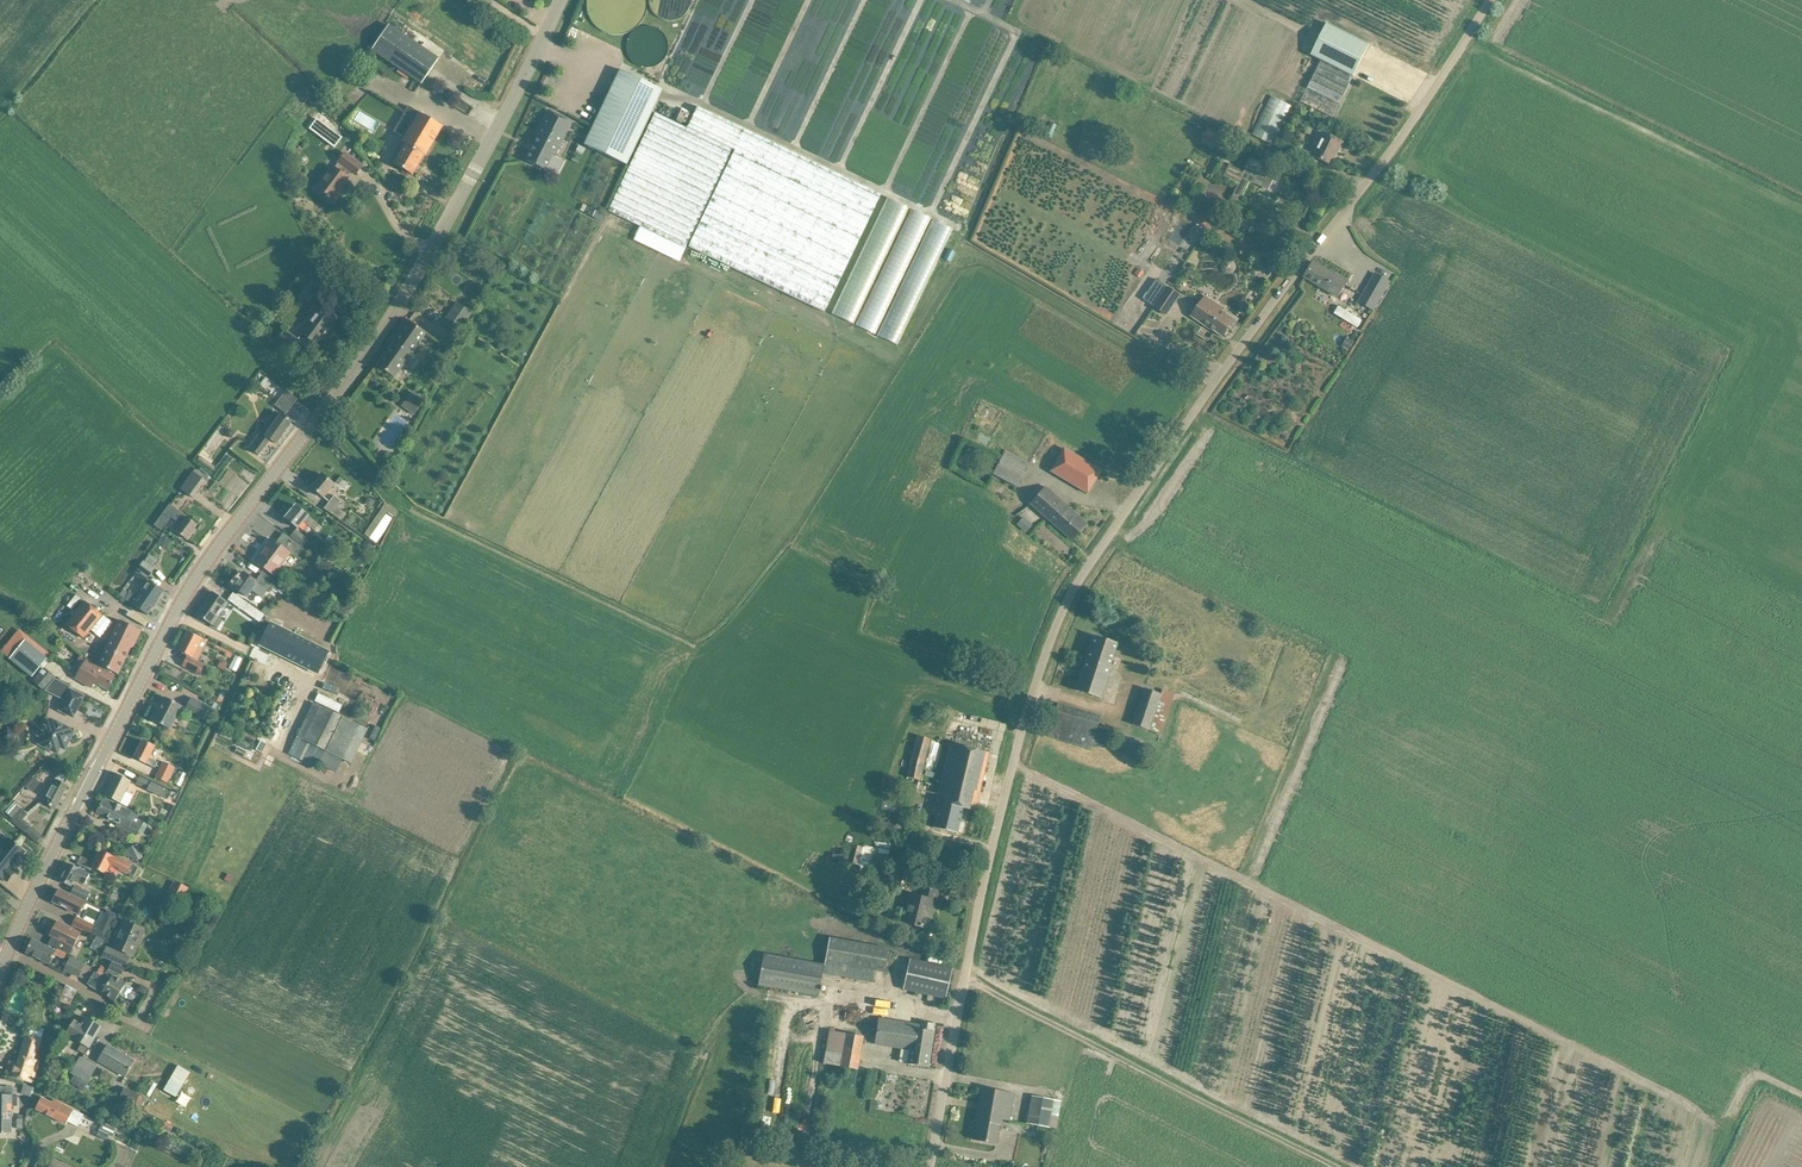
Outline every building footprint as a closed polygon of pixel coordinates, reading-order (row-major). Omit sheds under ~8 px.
[(1311,55),(1323,61),(1301,102),(1332,118),(1354,77),(1370,45),(1327,23),(1311,55)] [(438,59),(428,53),(388,25),(372,49),(421,84),(438,59)] [(543,69),(550,49),(543,46),(536,67),(543,69)] [(534,67),(526,83),(532,87),(541,70),(534,67)] [(627,165),(661,91),(618,71),(584,145),(627,165)] [(1251,134),(1273,145),(1292,107),(1271,96),(1251,134)] [(381,129),(389,117),(364,102),(356,114),(381,129)] [(425,156),(443,127),(408,106),(402,116),(393,131),(408,140),(405,144),(424,155),(425,156)] [(698,108),(688,129),(655,114),(609,211),(824,313),(880,196),(698,108)] [(556,155),(572,122),(548,110),(536,134),(538,136),(525,160),(546,171),(554,154),(556,155)] [(342,137),(317,119),(309,129),(334,148),(342,137)] [(754,127),(752,134),(761,137),(763,131),(754,127)] [(1343,142),(1333,137),(1325,133),(1314,155),(1332,165),(1343,142)] [(412,175),(424,155),(405,144),(393,164),(412,175)] [(578,146),(576,150),(583,154),(585,149),(578,146)] [(1312,154),(1299,147),(1295,154),(1308,161),(1312,154)] [(362,166),(352,159),(345,153),(338,162),(339,163),(335,168),(333,167),(317,188),(327,195),(326,197),(332,202),(339,193),(337,192),(348,178),(346,177),(350,171),(355,175),(362,166)] [(1279,172),(1251,158),(1244,172),(1230,166),(1224,178),(1238,185),(1232,198),(1240,202),(1251,181),(1269,190),(1279,172)] [(1209,201),(1208,204),(1202,200),(1195,213),(1213,223),(1222,207),(1209,201)] [(916,203),(869,321),(871,322),(870,324),(887,331),(934,211),(916,203)] [(597,211),(594,218),(601,221),(604,215),(597,211)] [(908,340),(957,222),(937,214),(888,332),(908,340)] [(887,239),(881,236),(846,313),(859,319),(886,259),(880,256),(887,239)] [(1348,281),(1346,280),(1336,273),(1334,275),(1314,262),(1305,276),(1338,298),(1348,281)] [(1377,272),(1360,302),(1376,311),(1393,282),(1377,272)] [(1179,296),(1156,280),(1144,299),(1167,315),(1179,296)] [(1225,309),(1215,302),(1206,296),(1192,316),(1201,322),(1211,329),(1211,328),(1223,336),(1235,320),(1223,311),(1225,309)] [(338,318),(328,311),(317,302),(309,313),(313,316),(300,333),(316,344),(324,334),(325,335),(326,333),(324,331),(328,326),(330,328),(338,318)] [(457,303),(443,322),(459,333),(472,313),(457,303)] [(426,333),(418,328),(408,321),(377,365),(394,378),(426,333)] [(300,342),(285,331),(277,340),(293,352),(300,342)] [(1349,338),(1343,346),(1350,351),(1356,342),(1349,338)] [(297,399),(286,390),(274,405),(286,414),(297,399)] [(417,410),(423,400),(411,392),(404,402),(417,410)] [(419,416),(403,404),(381,434),(398,446),(419,416)] [(286,418),(280,414),(270,428),(266,425),(249,448),(259,455),(270,439),(276,444),(291,422),(288,419),(287,418),(286,418)] [(222,435),(218,433),(198,460),(212,471),(215,467),(204,460),(222,435)] [(994,445),(986,441),(984,447),(992,451),(994,445)] [(1102,471),(1064,449),(1054,465),(1061,469),(1057,474),(1089,494),(1102,471)] [(1005,451),(993,474),(1017,487),(1030,464),(1005,451)] [(193,472),(181,489),(193,498),(205,481),(193,472)] [(321,474),(311,487),(323,498),(334,485),(321,474)] [(1086,523),(1078,515),(1045,486),(1030,503),(1072,540),(1086,523)] [(338,520),(344,512),(337,506),(341,501),(334,496),(329,502),(324,509),(338,520)] [(161,531),(162,530),(169,520),(171,517),(181,524),(176,532),(177,532),(186,539),(197,525),(175,509),(170,504),(162,515),(154,526),(161,531)] [(385,504),(364,535),(376,543),(397,513),(385,504)] [(308,516),(305,513),(296,505),(285,518),(298,529),(303,522),(314,531),(319,525),(314,520),(313,521),(308,516)] [(1035,528),(1040,522),(1029,513),(1024,520),(1035,528)] [(1031,526),(1016,517),(1011,525),(1026,535),(1031,526)] [(303,546),(308,540),(296,530),(291,536),(303,546)] [(295,557),(303,547),(291,539),(287,536),(280,545),(278,544),(272,539),(265,548),(266,549),(262,554),(261,553),(255,561),(265,568),(273,575),(291,554),(295,557)] [(154,570),(143,562),(134,575),(145,583),(154,570)] [(263,572),(260,576),(256,582),(243,572),(233,587),(246,597),(252,589),(263,597),(267,591),(270,593),(273,589),(278,592),(283,585),(263,572)] [(125,600),(138,608),(147,615),(164,591),(155,586),(156,585),(154,584),(153,584),(148,581),(136,598),(135,597),(130,593),(125,600)] [(227,602),(222,599),(212,592),(206,601),(207,601),(204,605),(203,604),(197,614),(217,629),(223,620),(217,616),(227,602)] [(261,627),(267,617),(233,593),(228,600),(259,622),(257,625),(261,627)] [(66,624),(83,638),(102,615),(84,601),(66,624)] [(119,620),(104,652),(104,654),(104,656),(101,661),(99,666),(106,669),(116,674),(125,657),(127,658),(141,630),(119,620)] [(6,634),(11,626),(5,621),(0,628),(0,629),(6,634)] [(298,637),(291,633),(271,624),(261,645),(317,672),(327,652),(308,643),(309,642),(298,637)] [(208,642),(202,639),(202,638),(187,631),(177,650),(188,655),(182,666),(199,674),(204,665),(197,661),(208,642)] [(1117,643),(1105,639),(1094,635),(1083,669),(1081,669),(1074,690),(1101,699),(1111,668),(1109,667),(1117,643)] [(5,638),(1,642),(7,649),(12,645),(5,638)] [(32,677),(47,658),(25,640),(9,659),(32,677)] [(235,656),(229,669),(236,672),(242,659),(235,656)] [(116,676),(86,660),(75,679),(91,688),(95,682),(108,690),(116,676)] [(55,678),(44,668),(33,681),(45,690),(55,678)] [(72,688),(64,683),(55,678),(45,690),(44,691),(65,701),(60,710),(72,716),(82,696),(70,690),(72,688)] [(1132,724),(1160,734),(1174,693),(1163,689),(1161,694),(1144,688),(1132,724)] [(165,697),(153,720),(170,729),(182,706),(165,697)] [(191,698),(185,708),(204,717),(209,707),(191,698)] [(313,703),(308,713),(288,754),(317,768),(319,764),(336,772),(342,759),(350,763),(367,729),(313,703)] [(50,722),(47,720),(41,733),(42,736),(43,737),(40,744),(47,747),(48,750),(51,752),(54,751),(57,752),(60,746),(64,748),(72,733),(68,731),(69,729),(52,720),(50,722)] [(0,735),(0,740),(7,746),(17,735),(8,727),(0,735)] [(155,747),(153,746),(143,741),(134,758),(146,764),(146,763),(155,768),(158,763),(149,758),(155,747)] [(261,741),(256,750),(262,753),(266,744),(261,741)] [(939,802),(933,828),(945,831),(957,833),(963,808),(974,811),(989,753),(977,750),(950,744),(940,785),(937,794),(936,801),(939,802)] [(244,756),(246,752),(238,747),(235,752),(244,756)] [(168,783),(175,768),(163,762),(156,777),(168,783)] [(41,772),(33,782),(40,787),(48,777),(41,772)] [(67,778),(59,773),(55,780),(56,781),(44,802),(55,809),(67,786),(64,784),(67,778)] [(131,781),(126,778),(115,773),(104,795),(120,803),(131,781)] [(925,784),(939,786),(940,778),(926,776),(925,784)] [(147,790),(164,798),(165,797),(168,799),(171,792),(168,791),(151,782),(151,783),(140,777),(136,784),(147,790)] [(135,814),(115,804),(104,798),(97,812),(118,823),(116,826),(137,835),(144,821),(146,817),(138,813),(136,817),(134,816),(135,814)] [(14,801),(5,811),(8,814),(17,803),(14,801)] [(8,816),(25,831),(30,825),(17,814),(21,809),(17,806),(8,816)] [(39,823),(51,829),(54,822),(43,816),(39,823)] [(855,834),(852,844),(859,846),(862,836),(855,834)] [(16,844),(9,838),(1,847),(0,846),(0,877),(2,879),(3,878),(8,882),(16,872),(12,868),(25,852),(16,844)] [(139,847),(129,851),(133,861),(143,857),(139,847)] [(114,857),(111,855),(100,850),(92,867),(105,874),(110,866),(127,874),(134,878),(139,868),(130,863),(129,864),(114,856),(114,857)] [(91,873),(79,869),(69,863),(60,881),(70,886),(73,881),(85,886),(91,873)] [(180,884),(173,897),(182,902),(188,889),(180,884)] [(87,900),(90,893),(74,885),(70,893),(87,900)] [(938,889),(926,886),(923,885),(920,897),(910,895),(906,911),(903,922),(925,928),(929,910),(933,911),(938,889)] [(84,902),(70,895),(59,890),(53,902),(73,912),(78,915),(84,902)] [(221,905),(208,899),(205,906),(213,910),(211,916),(215,918),(221,905)] [(90,933),(94,925),(77,916),(73,925),(90,933)] [(50,936),(52,937),(48,944),(59,950),(70,955),(81,933),(74,930),(63,924),(57,921),(50,936)] [(141,929),(130,924),(124,921),(114,947),(132,955),(138,943),(135,942),(141,929)] [(94,935),(104,939),(108,930),(98,926),(94,935)] [(896,970),(900,944),(838,934),(832,970),(882,978),(884,968),(896,970)] [(57,953),(33,941),(27,953),(51,965),(57,953)] [(103,956),(125,966),(129,957),(107,948),(103,956)] [(817,997),(823,965),(764,954),(758,986),(817,997)] [(85,964),(70,957),(65,967),(74,971),(72,974),(79,977),(85,964)] [(952,969),(909,959),(902,988),(946,998),(952,969)] [(108,970),(112,962),(109,969),(108,969),(108,970),(102,966),(97,973),(95,972),(87,983),(102,992),(109,981),(103,978),(108,970)] [(102,992),(115,1001),(119,995),(125,998),(132,987),(113,976),(115,972),(121,975),(125,967),(112,962),(108,970),(103,978),(109,981),(102,992)] [(61,995),(64,987),(57,984),(55,988),(56,992),(61,995)] [(140,985),(137,990),(144,995),(148,990),(140,985)] [(895,1009),(896,1002),(881,1001),(880,1008),(895,1009)] [(74,1021),(68,1031),(55,1054),(63,1058),(74,1038),(82,1043),(77,1050),(84,1054),(101,1027),(86,1018),(81,1025),(74,1021)] [(920,1025),(908,1023),(880,1019),(876,1045),(909,1050),(907,1064),(928,1067),(934,1032),(933,1031),(934,1024),(921,1021),(920,1025)] [(44,1030),(29,1025),(17,1063),(10,1061),(6,1073),(17,1077),(32,1082),(40,1055),(42,1056),(43,1053),(37,1051),(44,1030)] [(863,1036),(829,1030),(823,1064),(857,1070),(863,1036)] [(107,1045),(101,1055),(98,1061),(125,1077),(135,1061),(134,1061),(133,1061),(123,1055),(107,1045)] [(79,1078),(89,1062),(80,1057),(71,1073),(79,1078)] [(89,1062),(79,1078),(87,1083),(97,1067),(89,1062)] [(784,1081),(783,1096),(791,1097),(792,1082),(784,1081)] [(31,1097),(33,1088),(23,1085),(20,1094),(31,1097)] [(13,1088),(1,1088),(1,1094),(0,1094),(0,1133),(11,1134),(12,1106),(17,1106),(17,1095),(13,1095),(13,1088)] [(119,1097),(140,1108),(145,1099),(125,1088),(119,1097)] [(1009,1121),(1012,1105),(1014,1093),(981,1088),(975,1121),(978,1121),(974,1140),(986,1142),(997,1144),(1000,1125),(1001,1125),(1002,1119),(1009,1121)] [(1056,1129),(1061,1102),(1031,1096),(1026,1124),(1056,1129)] [(41,1097),(41,1098),(35,1109),(66,1124),(67,1122),(78,1127),(84,1115),(53,1100),(52,1103),(41,1097)] [(117,1117),(116,1126),(124,1126),(124,1117),(117,1117)] [(102,1123),(99,1130),(96,1136),(106,1141),(109,1134),(112,1136),(115,1129),(102,1123)] [(203,1143),(199,1149),(206,1153),(210,1146),(203,1143)] [(809,1165),(810,1153),(798,1152),(797,1164),(809,1165)] [(754,1157),(754,1165),(762,1165),(762,1157),(754,1157)]
